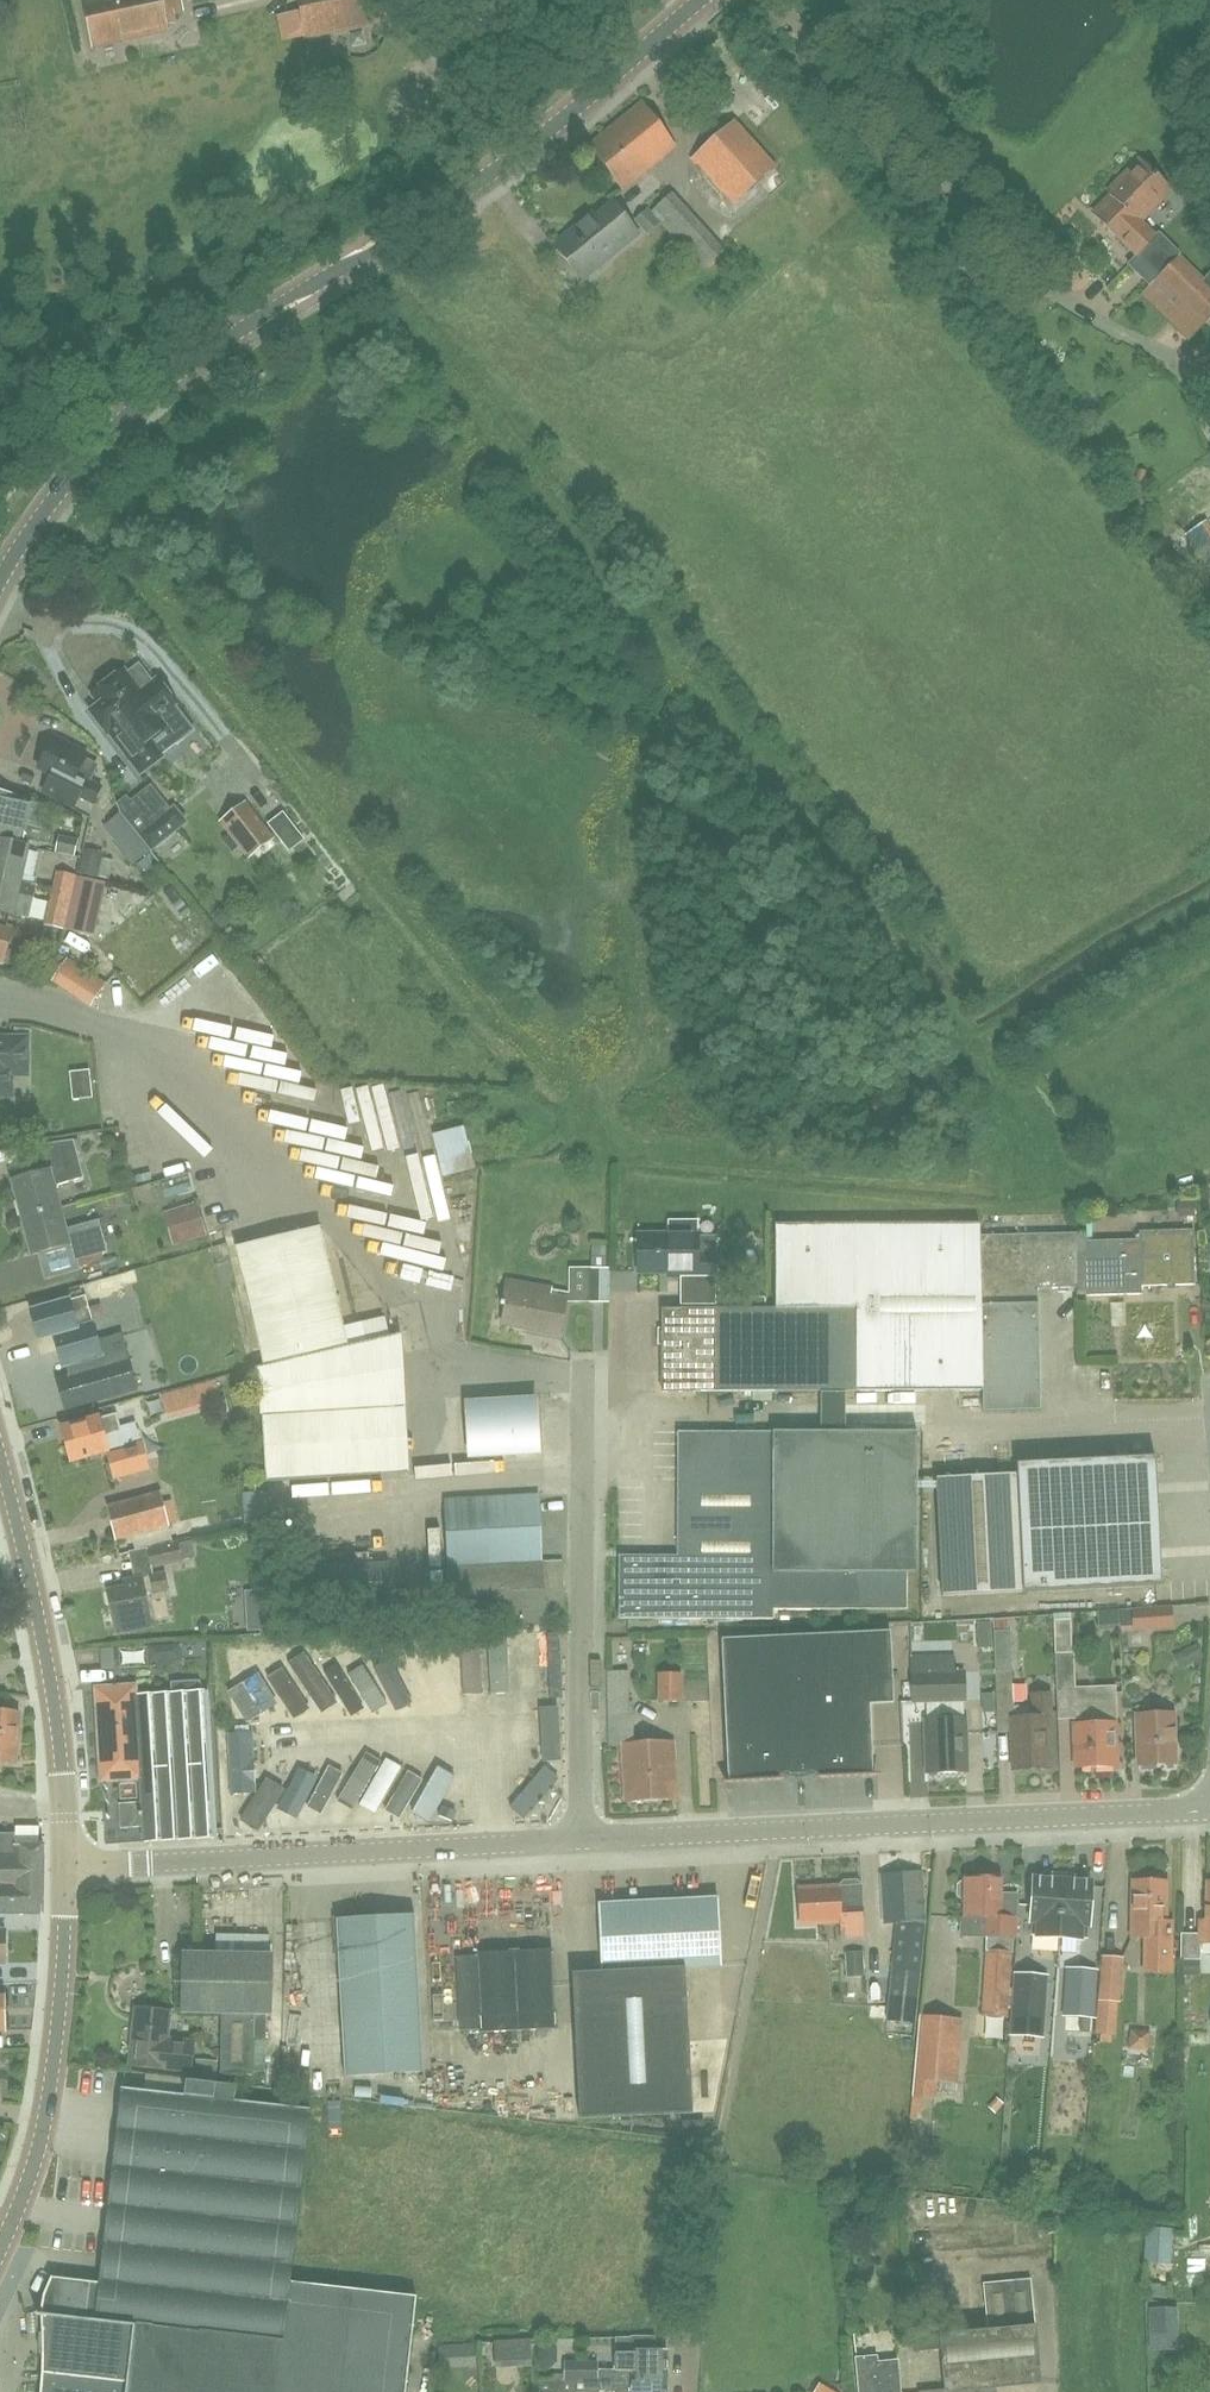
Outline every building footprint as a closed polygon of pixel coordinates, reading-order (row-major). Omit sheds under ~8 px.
[(93,46),(167,30),(163,14),(182,10),(180,0),(83,0),(93,46)] [(385,21),(380,0),(298,0),(306,38),(385,21)] [(641,104),(588,147),(624,190),(676,147),(641,104)] [(693,158),(735,205),(776,168),(734,122),(693,158)] [(1095,215),(1137,256),(1133,260),(1155,282),(1159,278),(1205,324),(1209,319),(1209,286),(1158,234),(1157,235),(1141,219),(1170,189),(1142,161),(1109,194),(1113,198),(1095,215)] [(694,256),(715,237),(668,185),(647,203),(694,256)] [(593,215),(555,246),(582,280),(638,234),(613,204),(596,219),(593,215)] [(1173,532),(1164,538),(1178,558),(1194,548),(1209,571),(1209,534),(1202,523),(1188,532),(1185,528),(1209,512),(1209,481),(1209,480),(1168,508),(1172,515),(1181,526),(1173,532)] [(93,694),(101,705),(92,712),(108,733),(109,732),(140,772),(161,756),(160,756),(194,730),(174,705),(175,704),(157,681),(140,694),(123,671),(93,694)] [(93,776),(81,769),(88,755),(58,740),(55,745),(51,743),(38,769),(51,776),(42,794),(74,810),(80,798),(94,805),(102,788),(90,781),(93,776)] [(174,808),(170,812),(165,815),(147,792),(151,789),(150,787),(128,805),(124,800),(117,806),(120,814),(150,852),(186,823),(174,808)] [(7,843),(8,836),(48,845),(51,830),(26,824),(31,800),(0,793),(0,841),(7,843)] [(245,804),(244,805),(222,821),(221,822),(248,857),(272,839),(245,804)] [(276,806),(260,816),(280,848),(296,838),(276,806)] [(80,840),(79,840),(59,835),(55,851),(75,857),(80,840)] [(7,843),(0,841),(0,876),(32,883),(33,878),(23,876),(29,848),(7,843)] [(73,892),(77,876),(57,872),(53,888),(73,892)] [(37,884),(32,883),(0,876),(0,912),(29,919),(37,884)] [(96,880),(77,876),(73,892),(65,930),(93,937),(105,882),(96,880)] [(65,930),(73,892),(53,888),(44,926),(65,930)] [(8,949),(14,931),(0,926),(0,962),(7,964),(11,951),(8,949)] [(106,983),(68,958),(55,975),(56,976),(51,982),(85,1004),(90,1008),(91,1007),(105,986),(106,983)] [(16,1075),(26,1075),(26,1039),(0,1039),(0,1096),(10,1096),(10,1076),(13,1075),(16,1075)] [(432,1127),(437,1166),(462,1163),(457,1124),(432,1127)] [(23,1217),(58,1208),(53,1186),(83,1178),(73,1140),(42,1145),(49,1172),(48,1173),(48,1172),(13,1181),(23,1217)] [(99,1220),(83,1225),(64,1229),(58,1208),(23,1217),(32,1255),(61,1248),(65,1264),(108,1252),(99,1220)] [(173,1220),(179,1236),(203,1227),(197,1211),(173,1220)] [(715,1237),(698,1237),(698,1220),(668,1220),(668,1236),(635,1237),(636,1272),(668,1272),(668,1276),(715,1275),(715,1237)] [(978,1236),(978,1224),(776,1224),(776,1310),(708,1310),(708,1368),(695,1368),(695,1391),(981,1390),(979,1304),(979,1291),(978,1236)] [(346,1343),(347,1347),(256,1369),(260,1414),(406,1405),(401,1333),(389,1336),(385,1318),(342,1327),(342,1325),(319,1228),(237,1248),(264,1362),(346,1343)] [(1076,1267),(1076,1289),(1086,1288),(1086,1296),(1141,1295),(1141,1287),(1194,1286),(1193,1232),(1138,1233),(1138,1241),(1085,1242),(1085,1230),(1083,1230),(1083,1233),(1084,1257),(1065,1258),(1066,1268),(1076,1267)] [(1036,1290),(1076,1289),(1076,1267),(1066,1268),(1065,1258),(1084,1257),(1083,1233),(978,1236),(979,1291),(1036,1290)] [(608,1303),(609,1268),(606,1257),(606,1246),(591,1246),(591,1257),(591,1268),(590,1303),(608,1303)] [(502,1281),(498,1306),(504,1307),(501,1322),(558,1333),(564,1301),(547,1298),(549,1289),(502,1281)] [(96,1334),(92,1319),(86,1297),(31,1311),(38,1339),(54,1335),(63,1366),(102,1356),(100,1347),(108,1345),(105,1331),(96,1334)] [(1036,1302),(979,1304),(981,1390),(982,1412),(1039,1410),(1036,1302)] [(708,1310),(661,1310),(661,1391),(695,1391),(695,1368),(708,1368),(708,1310)] [(137,1392),(128,1359),(82,1371),(90,1404),(137,1392)] [(198,1398),(193,1379),(141,1393),(146,1412),(198,1398)] [(917,1431),(846,1431),(846,1393),(821,1393),(820,1431),(678,1432),(678,1558),(619,1558),(619,1618),(775,1618),(775,1607),(905,1607),(905,1572),(915,1571),(917,1431)] [(534,1401),(468,1405),(470,1455),(536,1452),(534,1401)] [(281,1414),(281,1416),(263,1417),(267,1480),(408,1471),(405,1409),(329,1413),(329,1411),(281,1414)] [(142,1441),(140,1442),(136,1424),(121,1428),(117,1413),(99,1417),(62,1427),(72,1461),(105,1452),(113,1481),(150,1471),(142,1441)] [(940,1596),(1022,1592),(1162,1586),(1156,1457),(1016,1464),(1016,1474),(935,1478),(940,1596)] [(305,1493),(305,1481),(270,1481),(270,1493),(305,1493)] [(167,1524),(162,1503),(159,1493),(108,1507),(117,1538),(130,1534),(167,1524)] [(563,1561),(542,1562),(538,1495),(444,1500),(450,1623),(545,1618),(566,1617),(563,1561)] [(173,1542),(147,1548),(151,1569),(182,1562),(178,1541),(173,1542)] [(390,1563),(293,1568),(296,1606),(392,1601),(390,1563)] [(165,1573),(136,1579),(124,1581),(126,1588),(108,1592),(116,1633),(152,1626),(146,1594),(168,1590),(165,1573)] [(1131,1609),(1131,1610),(1120,1611),(1121,1631),(1133,1630),(1133,1632),(1174,1629),(1172,1606),(1131,1609)] [(1074,1688),(1073,1654),(1071,1613),(1054,1614),(1055,1640),(1055,1654),(1057,1696),(1074,1695),(1075,1719),(1077,1769),(1116,1767),(1115,1727),(1116,1727),(1116,1703),(1116,1686),(1074,1688)] [(873,1775),(869,1704),(893,1703),(890,1631),(721,1639),(728,1782),(777,1779),(777,1773),(823,1771),(823,1777),(873,1775)] [(994,1638),(995,1672),(996,1707),(1012,1706),(1010,1672),(1009,1638),(1009,1631),(994,1631),(994,1638)] [(964,1672),(955,1672),(954,1655),(910,1657),(911,1673),(911,1702),(964,1701),(964,1672)] [(197,1671),(196,1657),(176,1658),(177,1673),(197,1671)] [(609,1746),(621,1746),(624,1801),(676,1798),(673,1742),(634,1744),(633,1702),(629,1702),(629,1671),(607,1671),(609,1746)] [(657,1702),(682,1702),(682,1673),(658,1673),(657,1702)] [(199,1681),(171,1682),(170,1682),(171,1693),(136,1695),(135,1685),(96,1687),(101,1780),(138,1778),(140,1804),(118,1805),(119,1827),(141,1826),(142,1841),(216,1837),(208,1717),(207,1690),(199,1690),(199,1681)] [(1050,1719),(1049,1696),(1049,1692),(1031,1693),(1031,1697),(1032,1706),(1032,1716),(1012,1717),(1011,1717),(1011,1734),(1013,1771),(1049,1769),(1047,1719),(1050,1719)] [(17,1758),(17,1757),(16,1757),(20,1713),(0,1712),(0,1757),(17,1758)] [(1175,1766),(1174,1716),(1137,1716),(1138,1766),(1175,1766)] [(965,1772),(964,1720),(926,1721),(927,1773),(965,1772)] [(247,1789),(245,1769),(231,1769),(232,1790),(247,1789)] [(42,1914),(43,1846),(15,1845),(15,1833),(0,1833),(0,1914),(42,1914)] [(883,1924),(898,1923),(888,2020),(915,2023),(925,1922),(922,1871),(880,1874),(883,1924)] [(987,1936),(1012,1937),(1014,1937),(1015,1919),(1016,1919),(1017,1895),(1001,1895),(1002,1878),(971,1877),(971,1879),(963,1879),(958,1883),(958,1893),(963,1898),(963,1901),(966,1901),(965,1919),(988,1919),(987,1936)] [(1063,1941),(1064,1880),(1053,1879),(1053,1884),(1035,1884),(1034,1927),(1036,1927),(1036,1941),(1063,1941)] [(1064,1880),(1063,1941),(1089,1942),(1090,1928),(1091,1928),(1092,1885),(1075,1885),(1075,1880),(1064,1880)] [(863,1923),(862,1887),(860,1887),(860,1884),(858,1881),(844,1882),(842,1885),(842,1887),(799,1889),(801,1923),(841,1922),(841,1923),(863,1923)] [(1131,1923),(1130,1939),(1142,1940),(1142,1974),(1173,1974),(1174,1921),(1167,1920),(1167,1882),(1133,1881),(1132,1923),(1131,1923)] [(1181,1959),(1200,1959),(1200,1944),(1209,1945),(1209,1883),(1207,1883),(1207,1923),(1201,1922),(1200,1934),(1181,1934),(1181,1959)] [(720,1898),(600,1905),(604,1984),(575,1986),(583,2118),(697,2112),(689,1968),(724,1966),(720,1898)] [(423,2072),(415,1916),(336,1921),(345,2076),(423,2072)] [(213,1948),(262,1949),(263,1933),(213,1932),(213,1948)] [(836,1942),(834,1963),(849,1964),(851,1943),(836,1942)] [(479,2034),(558,2029),(553,1949),(476,1953),(477,1955),(456,1956),(461,2032),(479,2031),(479,2034)] [(265,2069),(266,2015),(270,2015),(272,1954),(183,1952),(182,2014),(220,2015),(219,2074),(254,2075),(254,2068),(265,2069)] [(1009,1990),(1011,1953),(985,1952),(982,1989),(983,1989),(982,2014),(1007,2015),(1008,1990),(1009,1990)] [(1098,2001),(1099,2001),(1121,2003),(1124,1958),(1101,1956),(1098,2001)] [(1095,2019),(1098,1969),(1066,1967),(1062,2017),(1066,2017),(1065,2039),(1091,2040),(1092,2019),(1095,2019)] [(1041,2036),(1045,1975),(1016,1973),(1011,2034),(1041,2036)] [(167,2041),(170,2013),(138,2010),(131,2066),(189,2072),(192,2044),(167,2041)] [(933,2017),(920,2015),(914,2079),(955,2082),(961,2019),(933,2017)] [(1118,2021),(1119,2047),(1139,2046),(1137,2020),(1118,2021)] [(185,2096),(122,2089),(119,2115),(115,2146),(114,2158),(107,2218),(100,2274),(100,2283),(188,2292),(211,2084),(187,2081),(185,2096)] [(416,2298),(290,2283),(310,2110),(234,2102),(236,2087),(211,2084),(188,2292),(183,2329),(135,2323),(128,2391),(406,2391),(416,2298)] [(703,2133),(702,2121),(683,2122),(684,2134),(703,2133)] [(135,2323),(183,2329),(188,2292),(100,2283),(51,2277),(50,2279),(43,2296),(42,2306),(40,2317),(42,2347),(42,2354),(42,2373),(40,2391),(128,2391),(135,2323)] [(1042,2383),(1033,2278),(982,2282),(987,2330),(919,2336),(920,2352),(942,2350),(946,2390),(924,2391),(996,2391),(996,2386),(1042,2383)] [(526,2348),(522,2331),(509,2334),(513,2351),(526,2348)] [(441,2355),(476,2356),(477,2337),(441,2336),(441,2355)] [(533,2381),(600,2380),(667,2381),(667,2351),(632,2351),(632,2353),(616,2353),(616,2370),(600,2370),(599,2362),(563,2362),(563,2373),(552,2373),(552,2380),(533,2381)] [(876,2356),(857,2358),(860,2391),(901,2391),(898,2360),(877,2361),(876,2356)] [(667,2381),(600,2380),(533,2381),(534,2391),(600,2391),(614,2391),(667,2391),(667,2381)] [(814,2391),(835,2391),(820,2383),(814,2391)]
